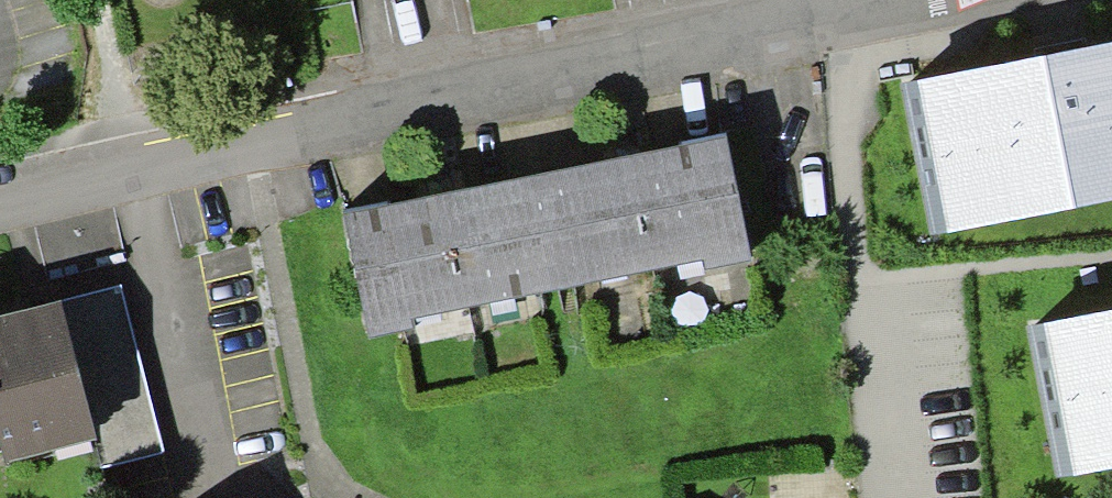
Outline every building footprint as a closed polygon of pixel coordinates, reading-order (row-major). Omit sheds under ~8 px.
[(1111,200),(1111,42),(917,80),(947,233),(1111,200)] [(725,135),(538,173),(561,289),(703,260),(705,269),(750,260),(725,135)] [(414,318),(561,289),(538,173),(343,212),(368,337),(416,328),(414,318)] [(103,467),(163,452),(122,285),(62,299),(96,438),(103,467)] [(6,462),(96,438),(62,299),(0,315),(0,440),(6,462)] [(1111,469),(1111,310),(1043,324),(1074,476),(1111,469)]
